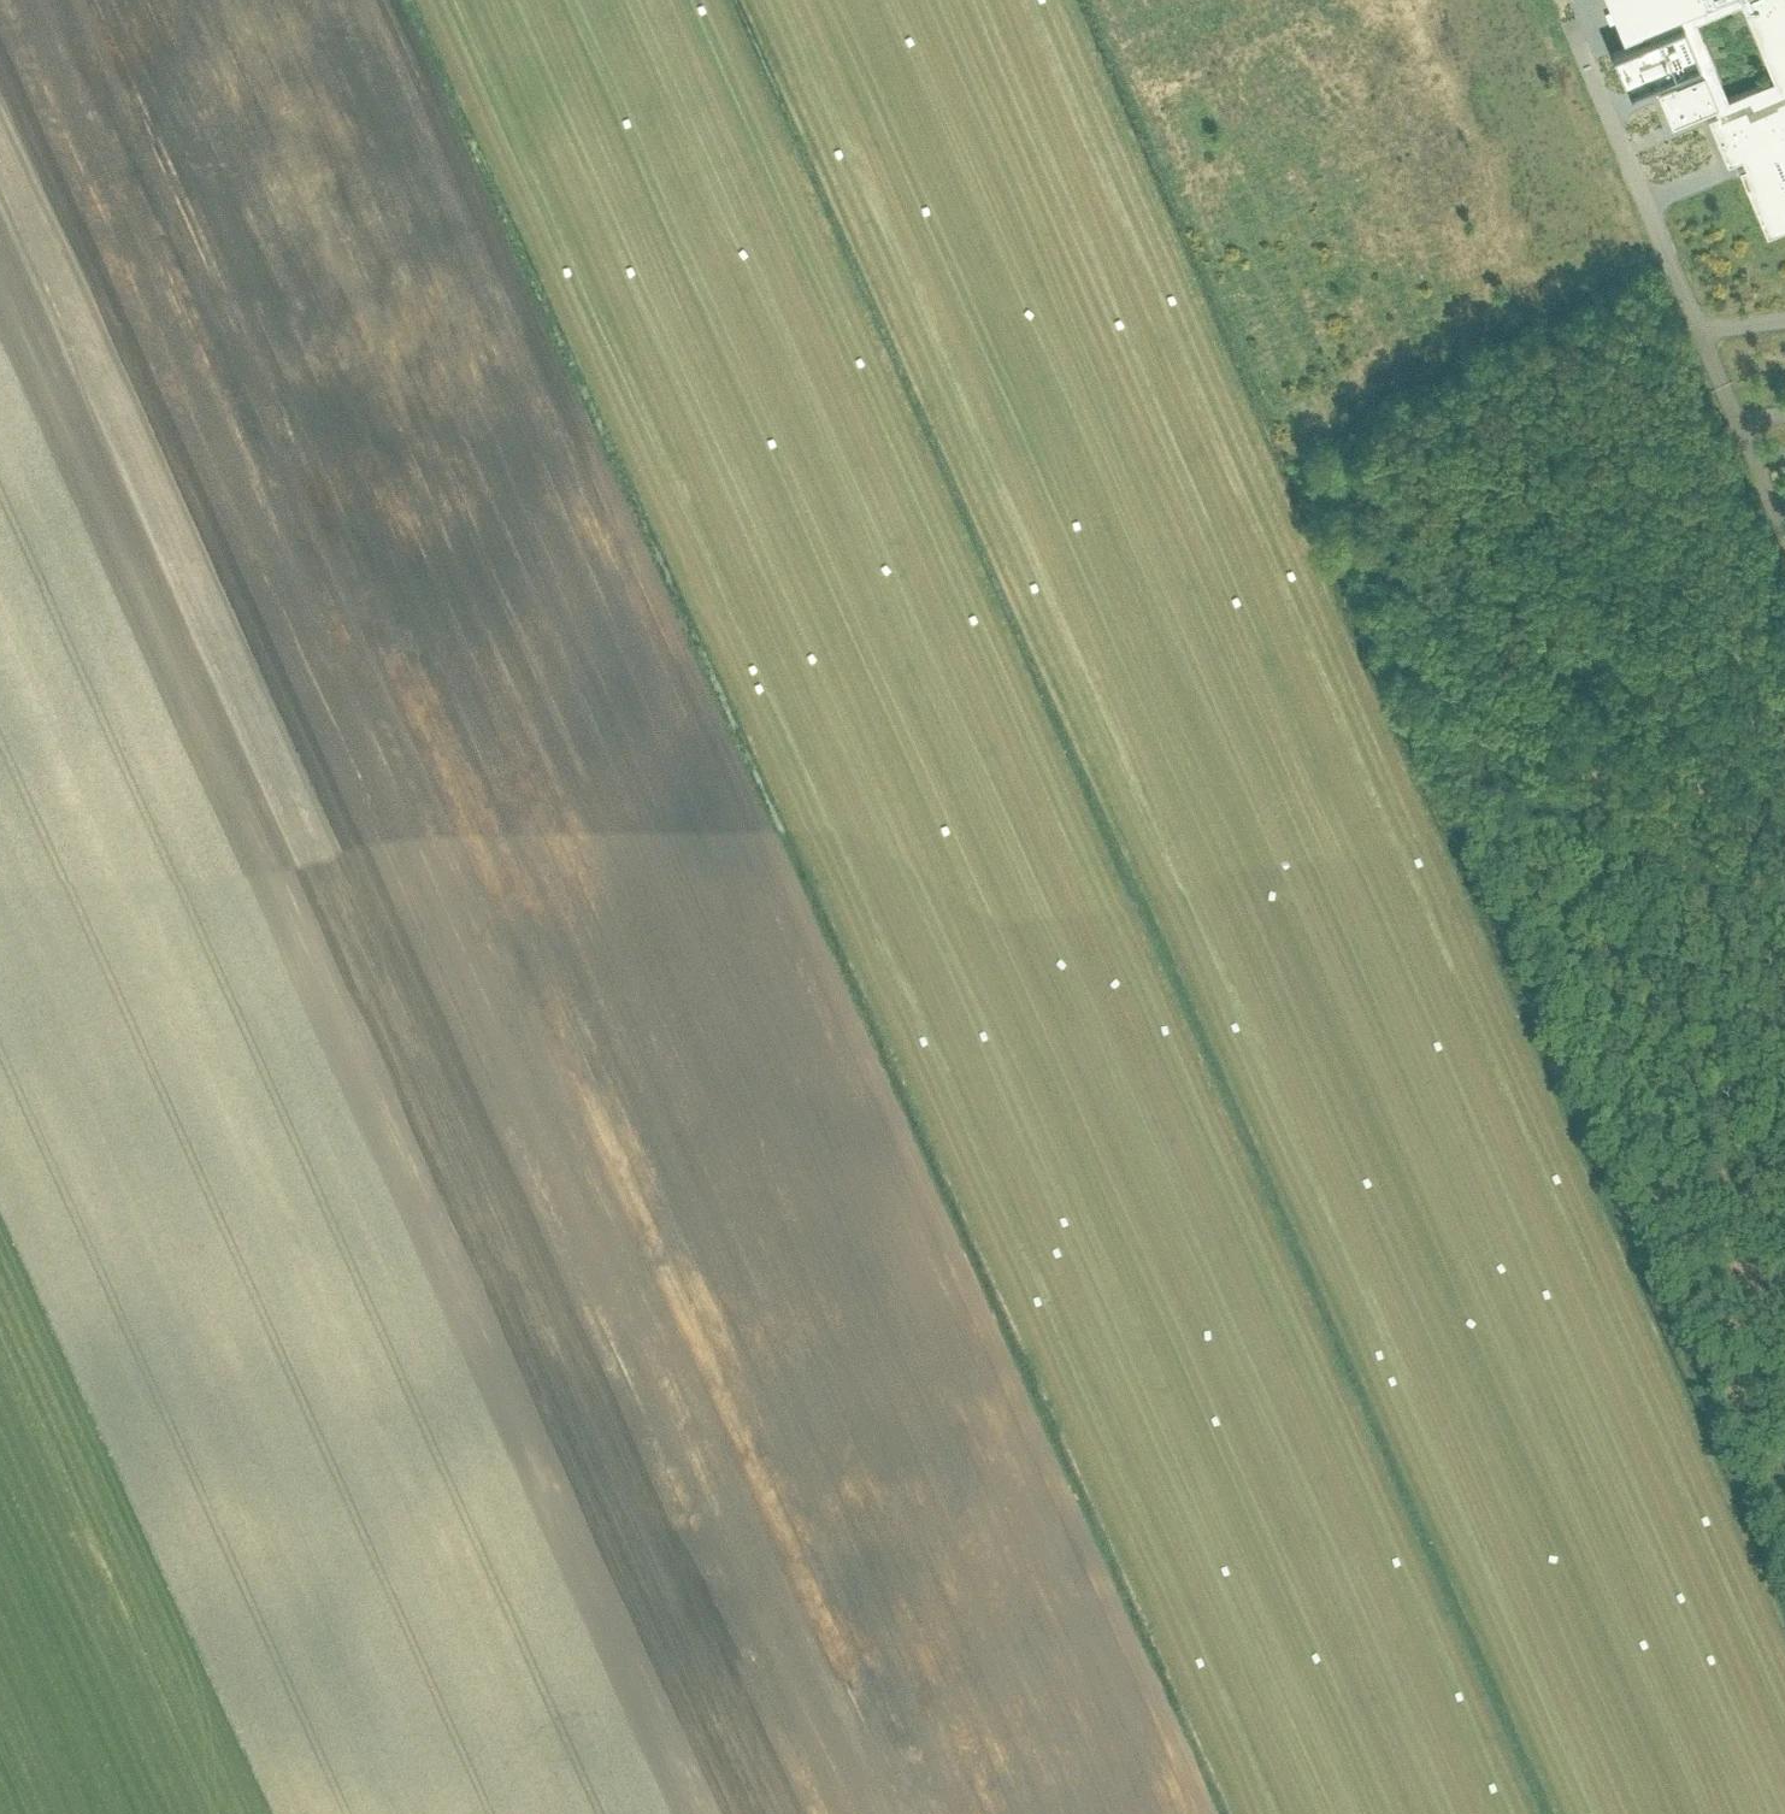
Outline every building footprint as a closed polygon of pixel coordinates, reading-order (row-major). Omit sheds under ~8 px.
[(1767,233),(1784,225),(1784,0),(1741,0),(1773,76),(1727,96),(1695,19),(1740,0),(1609,0),(1624,36),(1641,28),(1645,37),(1612,51),(1629,90),(1671,72),(1675,81),(1657,88),(1672,122),(1714,104),(1717,111),(1708,115),(1727,162),(1742,155),(1745,164),(1739,167),(1743,176),(1767,233)]
